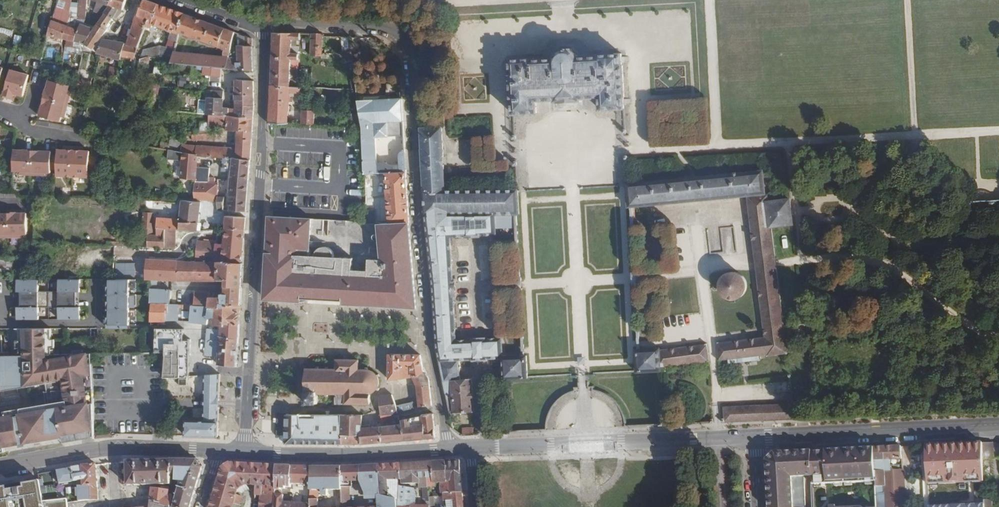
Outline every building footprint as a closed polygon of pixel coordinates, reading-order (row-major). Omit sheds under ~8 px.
[(112,0),(95,0),(92,7),(95,8),(88,25),(85,25),(87,0),(80,0),(79,0),(78,7),(76,25),(79,26),(74,41),(85,43),(84,42),(104,14),(111,3),(112,0)] [(126,0),(112,0),(111,3),(104,14),(112,18),(118,9),(122,10),(126,0)] [(158,4),(148,0),(143,0),(134,22),(145,25),(147,19),(152,21),(158,4)] [(171,57),(183,13),(158,4),(152,21),(147,19),(145,25),(145,26),(152,29),(153,25),(170,31),(167,39),(168,40),(166,47),(159,45),(142,50),(139,61),(160,55),(171,57)] [(75,28),(76,25),(78,7),(69,6),(67,25),(75,28)] [(226,51),(233,31),(183,13),(171,57),(160,55),(139,61),(119,142),(135,145),(137,136),(144,108),(150,85),(153,73),(156,61),(171,63),(203,66),(209,67),(222,68),(225,68),(226,51)] [(84,42),(93,49),(108,28),(107,27),(112,18),(104,14),(84,42)] [(65,40),(74,41),(79,26),(76,25),(75,28),(67,25),(52,20),(47,36),(65,40)] [(138,46),(145,26),(145,25),(134,22),(127,44),(138,46)] [(225,68),(253,71),(252,37),(233,31),(226,51),(225,68)] [(273,33),(272,47),(291,47),(291,40),(300,40),(300,33),(273,33)] [(310,55),(322,55),(322,36),(322,34),(311,34),(310,55)] [(352,52),(350,37),(342,37),(343,53),(352,52)] [(83,50),(85,43),(74,41),(65,40),(64,47),(81,50),(83,50)] [(120,60),(121,57),(124,43),(103,40),(97,53),(100,53),(99,54),(120,60)] [(133,59),(138,46),(127,44),(124,43),(121,57),(133,59)] [(22,53),(41,58),(43,51),(24,46),(22,53)] [(272,47),(271,86),(289,87),(291,60),(297,60),(298,53),(291,53),(291,47),(272,47)] [(601,109),(624,108),(621,53),(582,55),(574,47),(558,48),(550,57),(511,59),(514,113),(537,112),(536,101),(555,100),(557,102),(580,101),(583,98),(601,97),(601,109)] [(291,60),(289,87),(297,87),(297,60),(291,60)] [(41,73),(61,75),(62,66),(41,64),(41,73)] [(106,78),(115,80),(118,68),(109,66),(106,78)] [(221,77),(222,68),(209,67),(208,76),(221,77)] [(12,92),(15,93),(22,95),(28,74),(11,69),(5,97),(10,99),(12,92)] [(89,90),(93,74),(88,73),(87,81),(77,79),(75,87),(89,90)] [(162,74),(153,73),(150,85),(160,86),(162,74)] [(43,97),(45,97),(68,104),(72,91),(68,90),(69,85),(49,79),(47,90),(45,89),(43,97)] [(254,93),(254,81),(235,80),(235,91),(254,93)] [(391,98),(402,98),(401,85),(391,86),(391,98)] [(269,122),(274,123),(288,123),(290,93),(300,94),(300,87),(297,87),(289,87),(271,86),(269,122)] [(210,91),(210,98),(224,99),(224,90),(210,91)] [(255,104),(254,93),(235,91),(235,105),(254,106),(255,104)] [(68,104),(45,97),(40,116),(60,121),(62,115),(65,116),(68,104)] [(253,118),(254,106),(235,105),(235,108),(224,107),(224,99),(206,98),(206,100),(205,114),(209,114),(253,118)] [(362,126),(364,175),(374,174),(385,173),(400,172),(399,165),(389,165),(385,162),(377,162),(374,118),(395,117),(395,114),(402,114),(402,98),(391,98),(357,100),(357,103),(359,113),(362,126)] [(196,113),(205,114),(206,100),(197,99),(196,113)] [(301,110),(300,124),(313,125),(314,111),(301,110)] [(351,126),(362,126),(359,113),(355,113),(349,113),(351,126)] [(161,141),(159,149),(167,150),(182,153),(197,155),(198,155),(219,157),(225,157),(250,160),(252,138),(253,118),(209,114),(209,121),(200,122),(200,128),(194,129),(194,131),(187,131),(187,136),(192,136),(192,141),(213,140),(212,131),(237,132),(236,147),(184,143),(184,136),(175,134),(174,138),(170,137),(169,142),(161,141)] [(440,363),(450,411),(471,409),(470,360),(480,359),(502,358),(501,338),(479,339),(457,340),(451,237),(496,235),(495,215),(509,215),(516,214),(520,214),(519,188),(516,188),(445,190),(445,179),(443,151),(442,136),(442,127),(420,128),(422,151),(424,215),(440,363)] [(100,139),(113,141),(115,133),(102,130),(100,139)] [(74,177),(75,148),(65,147),(65,151),(59,150),(58,156),(58,171),(57,176),(74,177)] [(89,173),(90,157),(90,152),(84,152),(84,148),(75,148),(74,177),(88,178),(89,173)] [(32,175),(33,152),(33,150),(25,149),(25,151),(15,151),(13,172),(19,172),(19,174),(32,175)] [(181,161),(180,178),(195,180),(197,155),(182,153),(167,150),(166,159),(181,161)] [(52,152),(33,152),(32,175),(45,176),(45,173),(51,174),(51,171),(52,155),(52,152)] [(197,155),(195,180),(194,199),(217,203),(218,203),(218,196),(219,157),(198,155),(197,155)] [(95,173),(97,158),(90,157),(89,173),(95,173)] [(246,211),(250,160),(225,157),(223,171),(231,171),(230,184),(227,184),(227,193),(224,193),(224,196),(223,211),(246,211)] [(766,354),(767,356),(782,355),(787,354),(789,354),(788,352),(794,351),(791,324),(784,324),(776,267),(775,258),(771,225),(794,223),(791,198),(767,200),(767,194),(764,171),(700,177),(691,177),(682,178),(627,183),(628,207),(746,196),(764,336),(718,341),(719,359),(766,354)] [(402,223),(409,223),(406,172),(400,172),(385,173),(389,223),(402,223)] [(445,190),(516,188),(515,177),(445,179),(445,190)] [(146,201),(132,200),(132,208),(146,209),(146,201)] [(181,201),(180,203),(179,219),(198,220),(200,203),(181,201)] [(9,213),(8,214),(8,239),(21,238),(22,235),(27,235),(27,214),(19,214),(19,213),(9,213)] [(142,240),(142,248),(164,249),(165,235),(152,234),(153,213),(143,213),(142,240)] [(8,214),(0,214),(0,239),(8,239),(8,214)] [(245,224),(246,218),(225,216),(224,228),(224,229),(245,230),(245,224)] [(268,217),(268,225),(264,298),(265,298),(267,299),(270,299),(273,300),(276,301),(278,301),(281,302),(284,302),(284,299),(290,300),(290,302),(291,302),(294,302),(298,302),(301,302),(305,302),(308,301),(310,300),(310,294),(322,295),(333,295),(333,301),(342,301),(342,300),(395,303),(395,307),(402,307),(415,308),(409,223),(402,223),(389,223),(377,224),(364,223),(362,223),(362,222),(328,220),(328,222),(327,236),(322,236),(323,222),(323,220),(304,219),(268,217)] [(166,229),(176,229),(178,229),(179,219),(157,218),(157,228),(166,229)] [(197,231),(197,230),(198,220),(179,219),(178,229),(197,231)] [(165,235),(164,249),(175,249),(176,229),(166,229),(165,235)] [(242,263),(245,230),(224,229),(223,244),(197,240),(194,261),(242,263)] [(124,273),(141,276),(144,262),(127,259),(124,273)] [(155,266),(155,280),(178,281),(215,281),(216,281),(225,281),(225,287),(224,294),(221,294),(220,297),(209,297),(209,307),(210,307),(217,308),(240,308),(243,263),(242,263),(194,261),(178,261),(178,266),(156,265),(155,266)] [(721,293),(723,295),(725,297),(728,299),(730,299),(733,300),(736,300),(739,299),(741,298),(743,296),(745,294),(747,292),(748,289),(748,286),(748,284),(748,281),(747,278),(745,276),(743,274),(741,272),(738,271),(736,270),(733,270),(730,271),(727,272),(725,273),(723,275),(721,277),(720,280),(719,282),(719,285),(719,288),(720,291),(721,293)] [(79,280),(16,279),(16,292),(20,292),(20,307),(16,307),(16,319),(37,319),(37,307),(58,307),(58,319),(79,319),(79,307),(75,307),(75,292),(79,292),(79,280)] [(129,280),(108,280),(108,286),(107,286),(107,295),(108,295),(108,301),(107,301),(107,310),(108,310),(108,317),(107,317),(107,328),(129,328),(129,280)] [(151,289),(150,290),(150,302),(151,302),(166,303),(167,289),(151,289)] [(151,302),(150,308),(150,321),(166,321),(166,305),(166,303),(151,302)] [(207,324),(209,312),(210,307),(209,307),(192,307),(189,319),(191,323),(207,324)] [(221,321),(239,323),(241,308),(240,308),(217,308),(216,312),(215,321),(219,321),(221,321)] [(218,329),(206,328),(204,356),(218,357),(217,364),(235,366),(236,357),(239,323),(221,321),(220,330),(218,329)] [(835,330),(834,322),(815,323),(815,331),(835,330)] [(3,386),(4,391),(64,379),(86,376),(92,375),(89,352),(49,359),(48,328),(25,328),(24,355),(0,355),(0,387),(3,386)] [(165,364),(164,377),(180,378),(187,378),(187,376),(190,376),(191,356),(192,356),(191,339),(184,339),(185,329),(157,328),(157,339),(157,353),(166,353),(165,364)] [(707,361),(706,344),(660,349),(660,346),(637,348),(635,348),(636,371),(655,370),(661,369),(661,366),(707,361)] [(419,354),(388,354),(388,380),(412,377),(412,376),(423,374),(419,354)] [(518,357),(502,358),(503,377),(529,376),(528,356),(523,357),(518,357)] [(357,370),(358,360),(336,360),(335,369),(306,369),(305,403),(317,403),(317,395),(336,395),(343,395),(343,405),(369,406),(370,405),(369,394),(371,393),(373,391),(374,389),(375,387),(377,385),(378,384),(378,381),(377,379),(375,375),(369,371),(357,370)] [(218,374),(205,374),(203,399),(203,403),(204,407),(192,407),(192,410),(192,420),(187,420),(186,436),(217,437),(218,403),(218,375),(218,374)] [(426,375),(423,374),(412,376),(412,377),(415,384),(417,400),(418,407),(431,405),(429,380),(426,375)] [(7,452),(6,447),(13,446),(42,442),(64,438),(65,443),(78,441),(97,437),(97,432),(93,401),(90,402),(86,377),(64,380),(68,406),(0,418),(0,453),(7,452)] [(187,378),(180,378),(179,386),(187,386),(187,378)] [(390,394),(381,395),(379,397),(377,399),(377,411),(379,424),(380,442),(435,438),(432,414),(421,415),(422,418),(401,419),(401,424),(398,425),(395,425),(394,413),(409,411),(412,407),(412,402),(407,403),(401,405),(395,406),(393,401),(390,394)] [(759,418),(795,416),(793,402),(722,406),(724,421),(759,418)] [(323,415),(304,415),(286,415),(285,443),(315,444),(361,444),(362,420),(362,415),(323,415)] [(362,420),(361,444),(380,442),(379,424),(365,424),(365,420),(362,420)] [(465,434),(476,433),(476,426),(464,428),(465,434)] [(993,458),(993,442),(982,443),(983,459),(993,458)] [(983,459),(982,443),(924,445),(925,482),(983,480),(983,459)] [(901,447),(874,448),(875,483),(877,506),(905,506),(903,470),(902,470),(901,447)] [(875,483),(874,448),(811,450),(812,476),(812,485),(875,483)] [(811,450),(774,451),(765,459),(768,506),(792,506),(791,477),(812,476),(811,450)] [(128,461),(128,485),(152,485),(170,484),(171,474),(176,474),(176,481),(181,482),(174,506),(190,506),(202,469),(196,460),(128,461)] [(443,493),(462,492),(459,461),(453,461),(445,462),(446,481),(440,482),(441,493),(443,493)] [(428,497),(428,487),(426,462),(401,464),(402,484),(419,484),(419,488),(422,488),(422,500),(424,500),(424,505),(416,505),(416,503),(412,503),(412,489),(403,489),(407,506),(411,506),(429,506),(428,497)] [(446,481),(445,462),(426,462),(428,487),(436,487),(435,482),(440,482),(446,481)] [(87,464),(57,470),(57,474),(59,480),(73,477),(74,481),(74,482),(77,481),(78,501),(99,500),(96,464),(87,464)] [(278,466),(263,465),(230,464),(223,469),(211,506),(237,506),(240,496),(235,495),(236,491),(239,494),(247,489),(243,485),(244,485),(245,485),(249,491),(254,491),(255,485),(256,485),(255,493),(260,493),(259,506),(274,506),(278,466)] [(380,489),(379,465),(359,466),(360,470),(361,481),(362,482),(362,486),(364,489),(380,489)] [(398,472),(398,465),(379,465),(380,489),(380,494),(398,500),(399,488),(399,484),(398,472)] [(291,466),(278,466),(274,506),(282,506),(282,503),(280,503),(281,496),(281,488),(290,488),(291,484),(291,466)] [(310,485),(311,468),(311,466),(291,466),(291,484),(310,485)] [(359,466),(341,467),(342,489),(350,489),(350,481),(361,481),(360,470),(359,466)] [(341,467),(311,468),(310,485),(310,504),(310,506),(321,506),(320,491),(342,490),(342,489),(341,467)] [(59,480),(57,474),(54,475),(56,483),(74,481),(73,477),(59,480)] [(68,500),(43,503),(39,478),(13,482),(0,484),(0,506),(68,506),(68,500)] [(443,496),(443,493),(441,493),(440,482),(435,482),(436,487),(428,487),(428,497),(443,496)] [(419,484),(402,484),(402,487),(403,489),(412,489),(412,503),(416,503),(416,505),(424,505),(424,500),(422,500),(422,488),(419,488),(419,484)] [(151,502),(169,506),(171,506),(173,495),(169,494),(169,492),(164,491),(151,488),(150,502),(151,502)] [(407,506),(403,489),(399,488),(398,500),(398,506),(407,506)] [(350,489),(342,489),(342,490),(342,501),(342,506),(351,506),(350,489)] [(462,492),(443,493),(443,496),(428,497),(429,506),(464,506),(462,492)] [(398,506),(398,500),(380,494),(379,506),(378,506),(398,506)]
